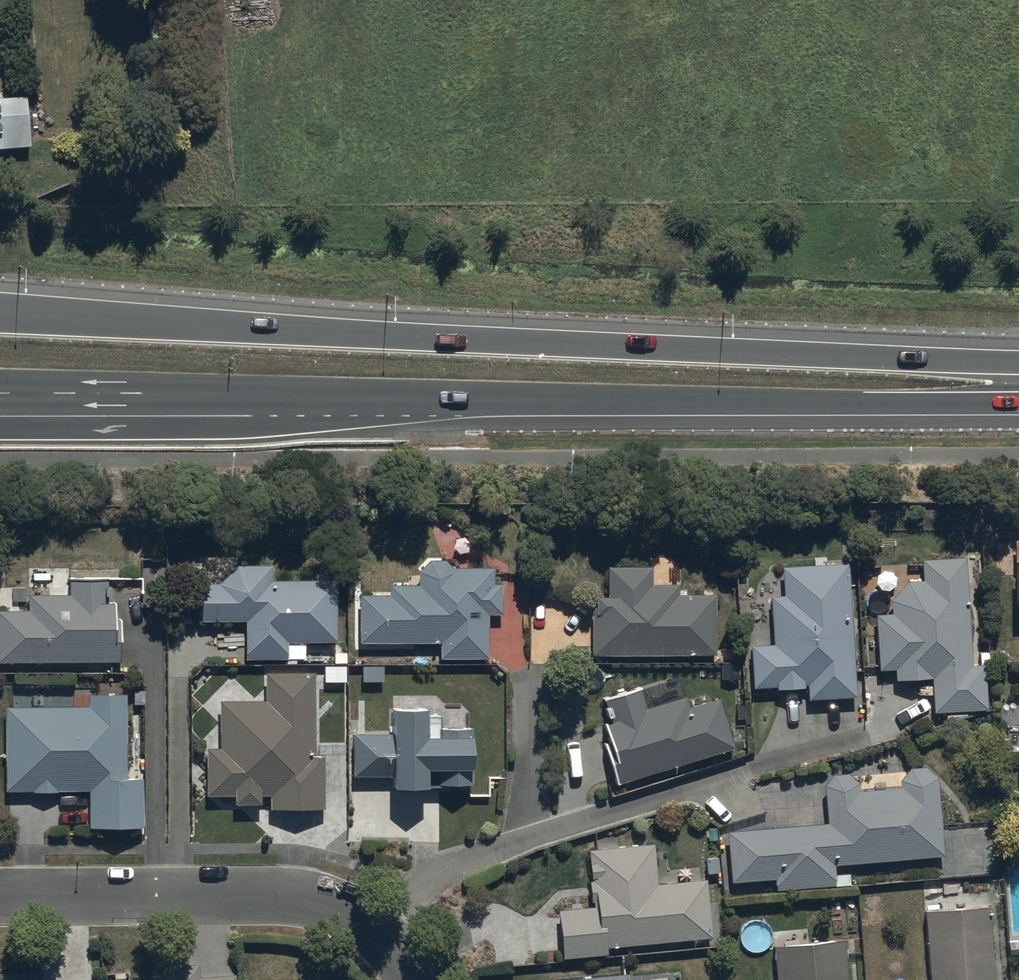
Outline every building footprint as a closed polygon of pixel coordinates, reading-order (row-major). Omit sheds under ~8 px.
[(13,153),(12,127),(0,127),(0,154),(13,153)] [(971,670),(965,562),(920,565),(921,585),(908,586),(891,606),(891,620),(874,621),(877,676),(894,675),(895,686),(931,684),(933,718),(987,715),(984,670),(971,670)] [(360,602),(360,645),(440,645),(440,663),(485,663),(485,619),(501,619),(501,588),(493,588),(493,572),(451,572),(444,564),(429,564),(418,575),(418,591),(389,591),(389,602),(360,602)] [(752,692),(775,691),(776,696),(803,695),(803,689),(806,689),(807,704),(855,702),(847,568),(780,572),(782,603),(769,604),(772,650),(750,652),(752,692)] [(218,589),(199,589),(199,625),(244,625),(245,663),(284,663),(284,669),(295,668),(295,659),(287,659),(287,648),(336,648),(336,585),(271,586),(271,571),(236,572),(218,589)] [(591,604),(591,659),(714,659),(714,599),(678,599),(678,589),(651,588),(651,572),(607,572),(607,604),(591,604)] [(120,666),(120,620),(115,620),(115,608),(107,608),(107,585),(68,585),(68,601),(27,601),(27,616),(0,616),(0,666),(120,666)] [(325,816),(325,761),(312,761),(312,678),(265,678),(265,708),(218,708),(218,754),(206,754),(206,801),(232,801),(232,812),(260,812),(260,801),(268,801),(268,815),(325,816)] [(603,743),(617,789),(734,753),(719,703),(689,712),(685,702),(645,714),(639,694),(601,706),(608,729),(602,731),(606,742),(603,743)] [(86,711),(3,711),(3,796),(88,796),(88,833),(142,833),(142,782),(125,782),(125,699),(86,699),(86,711)] [(470,784),(471,728),(433,728),(433,739),(424,739),(425,710),(391,710),(391,731),(351,731),(351,772),(390,773),(390,791),(423,791),(423,772),(433,772),(433,784),(470,784)] [(824,792),(826,828),(725,835),(728,889),(771,887),(772,895),(851,890),(850,877),(832,878),(831,867),(942,860),(936,780),(924,772),(909,776),(899,786),(899,794),(857,796),(857,787),(846,779),(832,781),(824,792)] [(587,909),(555,912),(560,962),(608,958),(607,952),(708,942),(702,885),(656,889),(652,846),(582,853),(587,909)] [(923,916),(928,979),(993,979),(988,911),(923,916)] [(772,952),(774,979),(845,979),(842,946),(772,952)] [(197,969),(174,971),(174,979),(164,979),(198,979),(197,969)]
